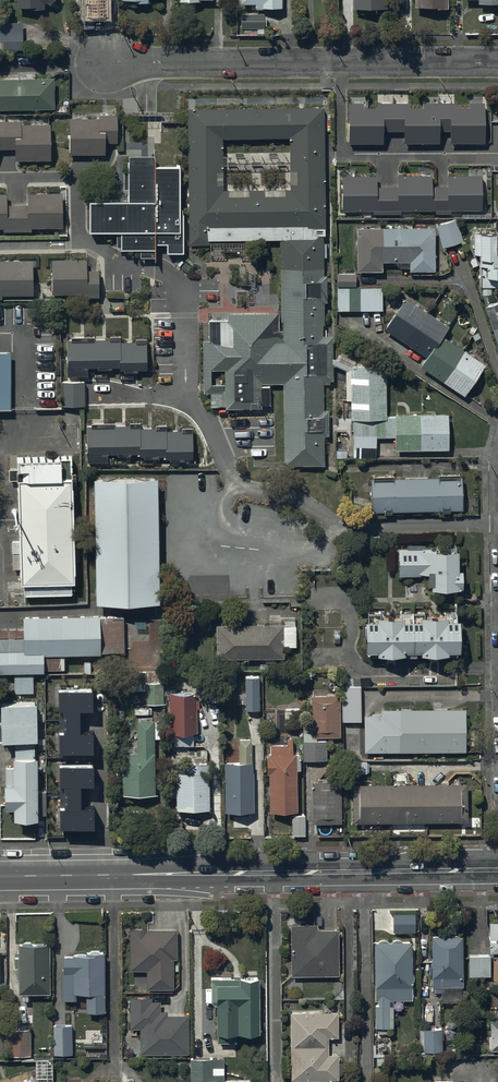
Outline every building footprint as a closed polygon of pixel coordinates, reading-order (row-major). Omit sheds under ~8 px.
[(17,7),(30,6),(30,9),(44,8),(44,2),(48,2),(51,4),(54,0),(17,0),(17,7)] [(241,3),(256,3),(256,8),(267,8),(267,7),(282,7),(282,0),(241,0),(241,3)] [(264,28),(264,14),(242,14),(242,27),(264,28)] [(0,23),(0,49),(23,48),(22,22),(0,23)] [(54,77),(0,78),(0,109),(54,108),(54,77)] [(364,102),(348,103),(348,143),(383,143),(383,130),(405,130),(405,142),(439,142),(439,130),(451,130),(451,142),(484,142),(484,102),(469,102),(469,107),(455,107),(455,102),(423,102),(423,107),(410,107),(410,102),(377,102),(377,108),(364,108),(364,102)] [(325,235),(325,229),(326,228),(324,107),(187,109),(189,245),(210,245),(210,242),(280,241),(324,240),(324,235),(325,235)] [(99,118),(70,118),(70,154),(105,154),(105,142),(117,142),(118,114),(99,114),(99,118)] [(15,149),(15,161),(51,160),(50,124),(21,124),(21,120),(0,121),(0,149),(15,149)] [(156,154),(128,154),(128,171),(124,171),(124,188),(129,188),(129,201),(90,201),(90,231),(118,231),(118,246),(122,246),(122,249),(142,249),(142,256),(154,256),(154,243),(168,243),(168,252),(183,252),(183,209),(180,209),(180,165),(156,165),(156,154)] [(377,176),(342,176),(342,211),(373,211),(373,214),(401,214),(401,210),(435,210),(435,213),(451,213),(451,210),(482,210),(481,175),(447,175),(447,187),(435,187),(435,193),(432,193),(432,176),(397,176),(397,187),(377,187),(377,176)] [(3,228),(3,232),(32,232),(32,228),(63,228),(62,192),(28,193),(28,204),(7,204),(7,193),(0,193),(0,228),(3,228)] [(456,219),(436,225),(443,247),(463,240),(456,219)] [(435,227),(357,227),(357,272),(383,272),(383,261),(410,261),(410,272),(436,272),(435,227)] [(475,234),(476,254),(481,254),(482,286),(497,286),(497,233),(475,234)] [(203,340),(204,393),(211,393),(211,407),(225,407),(225,409),(262,409),(261,384),(284,384),(284,466),(324,465),(324,436),(329,436),(328,410),(324,410),(323,381),(333,380),(332,336),(322,336),(322,325),(324,325),(324,302),(327,302),(327,275),(324,275),(324,240),(280,241),(282,322),(283,322),(283,331),(280,331),(279,312),(228,313),(228,320),(209,320),(209,340),(203,340)] [(87,259),(52,259),(52,295),(83,294),(83,297),(100,297),(99,269),(87,270),(87,259)] [(2,299),(2,295),(33,295),(33,260),(0,260),(0,299),(2,299)] [(356,273),(338,274),(338,287),(356,287),(356,273)] [(382,311),(382,288),(337,288),(337,311),(382,311)] [(447,325),(405,297),(384,329),(426,357),(440,335),(447,325)] [(486,306),(497,344),(497,302),(486,306)] [(485,364),(440,335),(426,357),(419,366),(464,396),(485,364)] [(148,370),(147,338),(136,338),(136,342),(121,342),(121,336),(111,336),(111,340),(94,340),(94,337),(72,337),(72,340),(68,340),(68,376),(88,376),(88,368),(98,368),(98,370),(111,370),(111,368),(121,367),(121,370),(124,370),(124,373),(138,372),(138,370),(148,370)] [(11,409),(11,352),(0,352),(0,409),(11,409)] [(386,419),(385,366),(347,367),(348,420),(386,419)] [(85,381),(63,382),(63,406),(85,406),(85,381)] [(448,415),(394,415),(394,451),(449,450),(448,415)] [(195,430),(89,428),(89,463),(195,464),(195,430)] [(75,581),(70,456),(19,455),(21,583),(75,581)] [(463,477),(371,479),(371,513),(464,511),(463,477)] [(159,478),(94,479),(97,603),(161,602),(159,478)] [(462,549),(399,551),(399,577),(431,576),(431,592),(463,591),(462,549)] [(124,617),(101,617),(101,616),(24,617),(24,639),(0,639),(0,672),(65,671),(65,656),(103,655),(102,652),(125,652),(124,617)] [(367,619),(368,656),(458,655),(458,617),(367,619)] [(283,627),(217,627),(217,660),(285,658),(283,627)] [(160,680),(160,669),(124,669),(124,684),(134,683),(134,690),(146,690),(146,702),(165,702),(164,680),(160,680)] [(32,673),(15,674),(14,691),(33,691),(32,673)] [(224,674),(224,685),(236,685),(236,674),(224,674)] [(260,677),(246,677),(246,711),(260,711),(260,677)] [(343,684),(342,719),(361,719),(361,684),(343,684)] [(63,707),(63,719),(78,719),(78,707),(92,707),(92,688),(59,688),(59,707),(63,707)] [(197,693),(170,693),(171,735),(197,734),(197,693)] [(341,696),(311,696),(311,738),(341,738),(341,696)] [(38,738),(37,701),(1,702),(2,739),(38,738)] [(302,707),(276,708),(276,726),(302,726),(302,707)] [(466,710),(381,710),(381,716),(365,716),(365,753),(466,753),(466,710)] [(78,719),(63,719),(63,730),(59,730),(59,749),(92,749),(92,730),(78,730),(78,719)] [(155,721),(138,721),(138,747),(116,747),(117,781),(123,781),(123,796),(156,796),(155,721)] [(254,813),(253,739),(239,740),(239,763),(225,763),(225,813),(254,813)] [(327,741),(303,742),(303,762),(327,761),(327,741)] [(269,746),(269,813),(298,813),(297,746),(269,746)] [(37,755),(13,755),(13,767),(5,767),(5,806),(13,806),(13,818),(38,818),(37,755)] [(367,760),(344,760),(344,772),(367,772),(367,760)] [(65,783),(65,794),(80,794),(80,783),(93,783),(93,763),(60,764),(60,783),(65,783)] [(209,766),(187,766),(187,773),(176,774),(176,786),(170,786),(171,797),(177,797),(177,811),(210,811),(209,766)] [(341,780),(312,780),(313,825),(342,824),(341,780)] [(467,782),(353,783),(353,821),(467,820),(467,782)] [(80,794),(65,794),(65,805),(60,805),(60,825),(94,825),(93,806),(80,806),(80,794)] [(305,814),(292,814),(292,834),(305,834),(305,814)] [(416,934),(415,914),(394,915),(394,934),(416,934)] [(486,915),(487,946),(495,946),(496,1013),(488,1013),(488,1043),(497,1043),(497,914),(486,915)] [(289,918),(289,969),(337,969),(336,923),(315,923),(315,918),(289,918)] [(127,922),(127,963),(146,963),(146,982),(171,982),(171,952),(175,952),(175,922),(127,922)] [(459,926),(429,926),(429,978),(460,977),(459,926)] [(48,984),(47,935),(15,935),(16,985),(48,984)] [(412,941),(375,941),(376,1030),(394,1030),(394,1002),(413,1002),(412,941)] [(103,1003),(101,945),(57,946),(59,992),(73,991),(73,984),(84,983),(85,1003),(103,1003)] [(488,948),(467,948),(467,970),(488,970),(488,948)] [(255,966),(236,965),(237,970),(209,970),(209,994),(213,995),(215,1035),(234,1035),(234,1023),(255,1022),(255,966)] [(128,990),(128,1021),(138,1022),(138,1047),(188,1048),(187,1008),(165,1009),(165,1004),(159,1005),(158,995),(150,995),(150,990),(128,990)] [(336,1005),(288,1006),(289,1074),(337,1073),(337,1049),(327,1049),(326,1032),(336,1032),(336,1005)] [(70,1018),(51,1019),(51,1049),(71,1048),(70,1018)] [(440,1022),(420,1023),(421,1044),(440,1044),(440,1022)] [(29,1051),(28,1024),(6,1023),(6,1051),(29,1051)] [(221,1075),(221,1054),(189,1054),(189,1075),(221,1075)]
